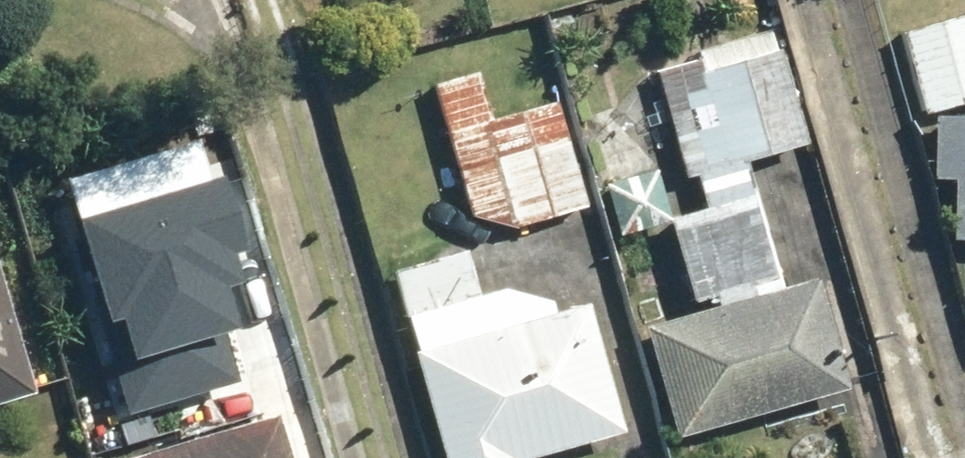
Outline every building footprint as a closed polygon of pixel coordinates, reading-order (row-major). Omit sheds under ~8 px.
[(899,35),(920,118),(964,107),(964,18),(946,23),(944,17),(911,25),(913,31),(899,35)] [(773,35),(647,70),(679,183),(694,179),(704,215),(665,226),(689,312),(636,326),(669,443),(842,394),(810,277),(774,288),(739,166),(804,147),(773,35)] [(429,84),(466,222),(508,234),(586,213),(556,104),(488,122),(474,71),(429,84)] [(930,120),(926,184),(950,185),(947,244),(964,245),(964,121),(930,120)] [(66,222),(119,409),(242,374),(218,290),(230,282),(225,265),(243,260),(220,179),(66,222)] [(463,252),(386,273),(399,322),(477,300),(463,252)] [(39,390),(0,281),(0,404),(39,390)] [(617,436),(583,309),(408,356),(435,457),(533,457),(617,436)] [(122,457),(284,457),(272,416),(122,457)]
